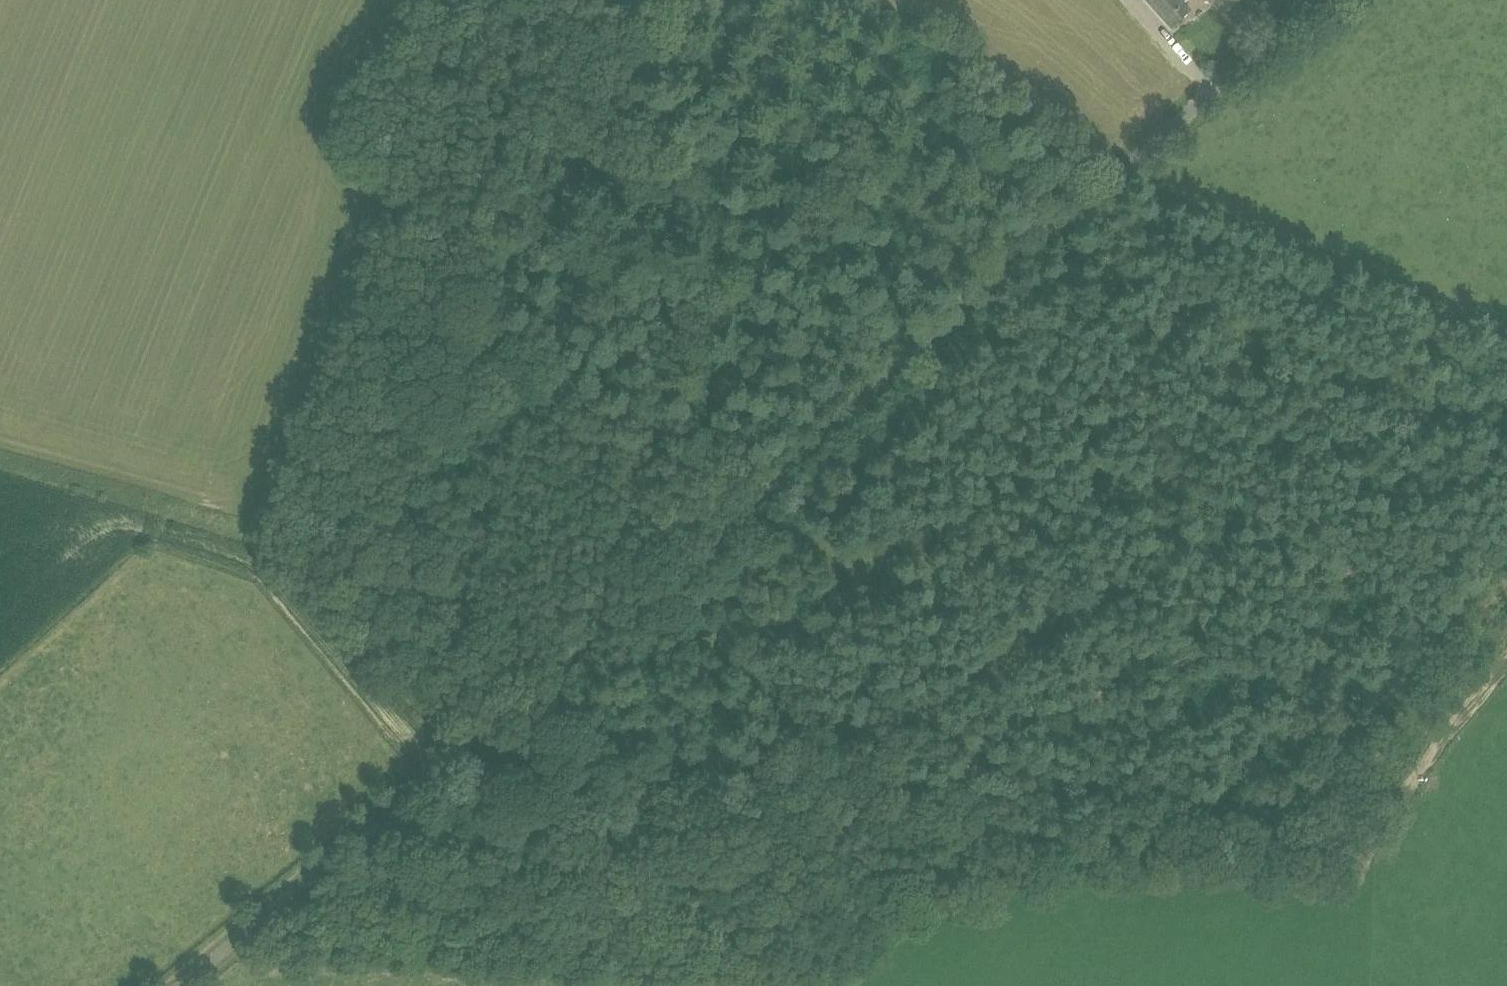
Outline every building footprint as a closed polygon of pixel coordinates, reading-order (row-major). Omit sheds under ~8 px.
[(1171,27),(1191,9),(1184,1),(1186,0),(1148,0),(1171,27)] [(1225,9),(1235,0),(1218,0),(1225,9)]
